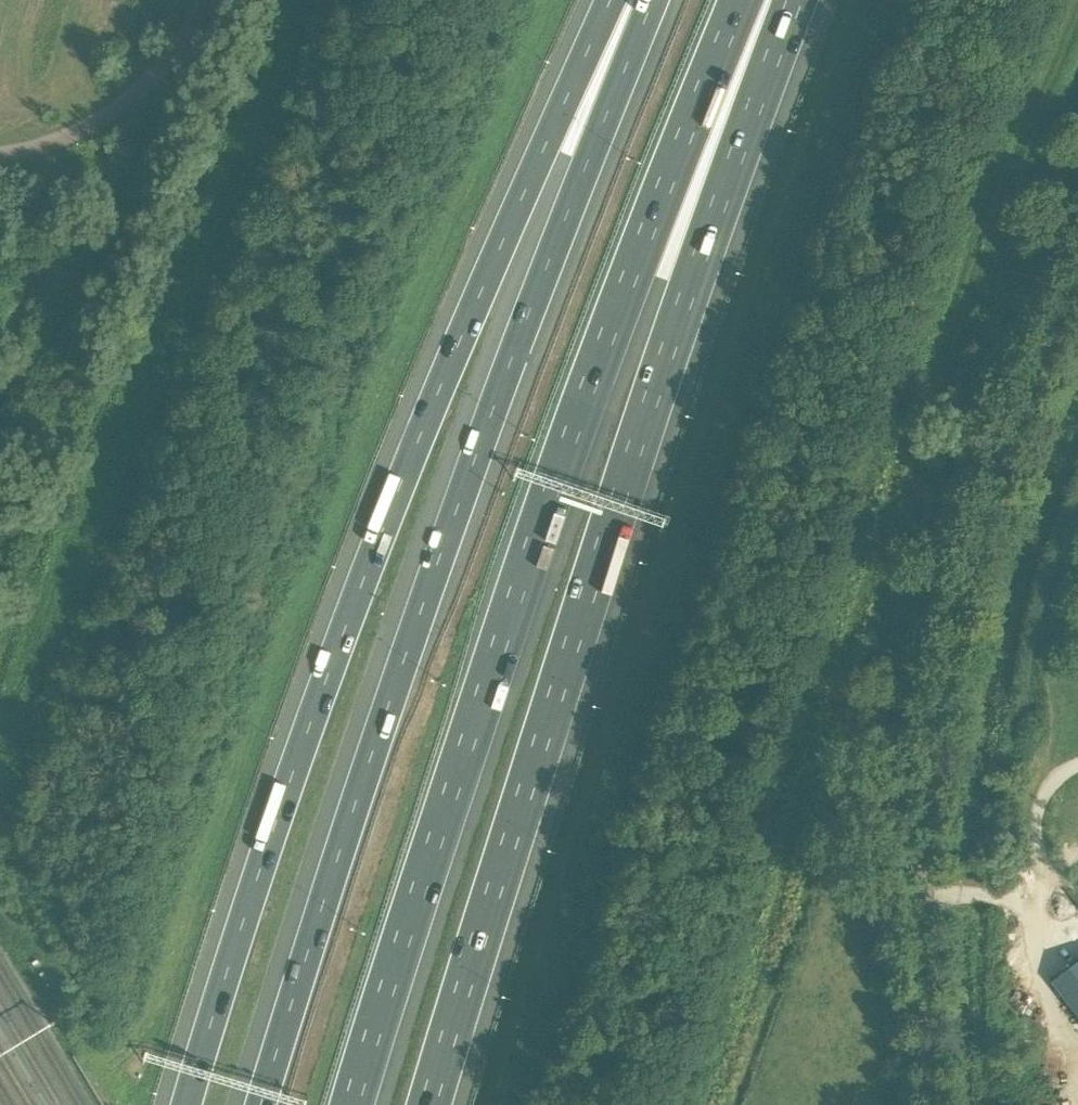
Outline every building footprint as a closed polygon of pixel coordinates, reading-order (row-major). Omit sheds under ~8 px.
[(1077,1016),(1077,961),(1051,981),(1077,1016)]
